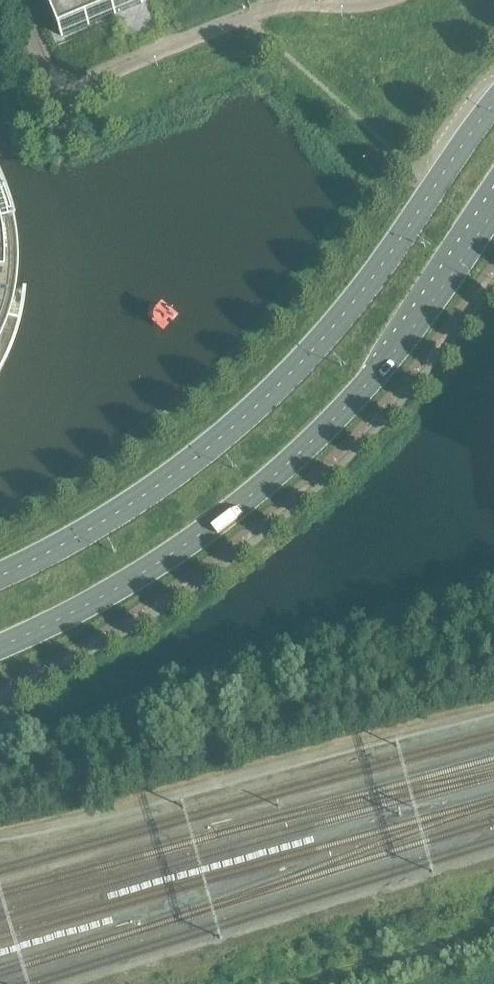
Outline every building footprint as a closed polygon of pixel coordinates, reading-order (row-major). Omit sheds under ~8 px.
[(90,104),(134,87),(131,80),(168,65),(170,71),(198,60),(173,0),(48,0),(90,104)] [(9,353),(17,332),(22,310),(25,288),(21,287),(21,289),(12,288),(12,265),(9,242),(4,219),(0,210),(0,370),(9,353)]
